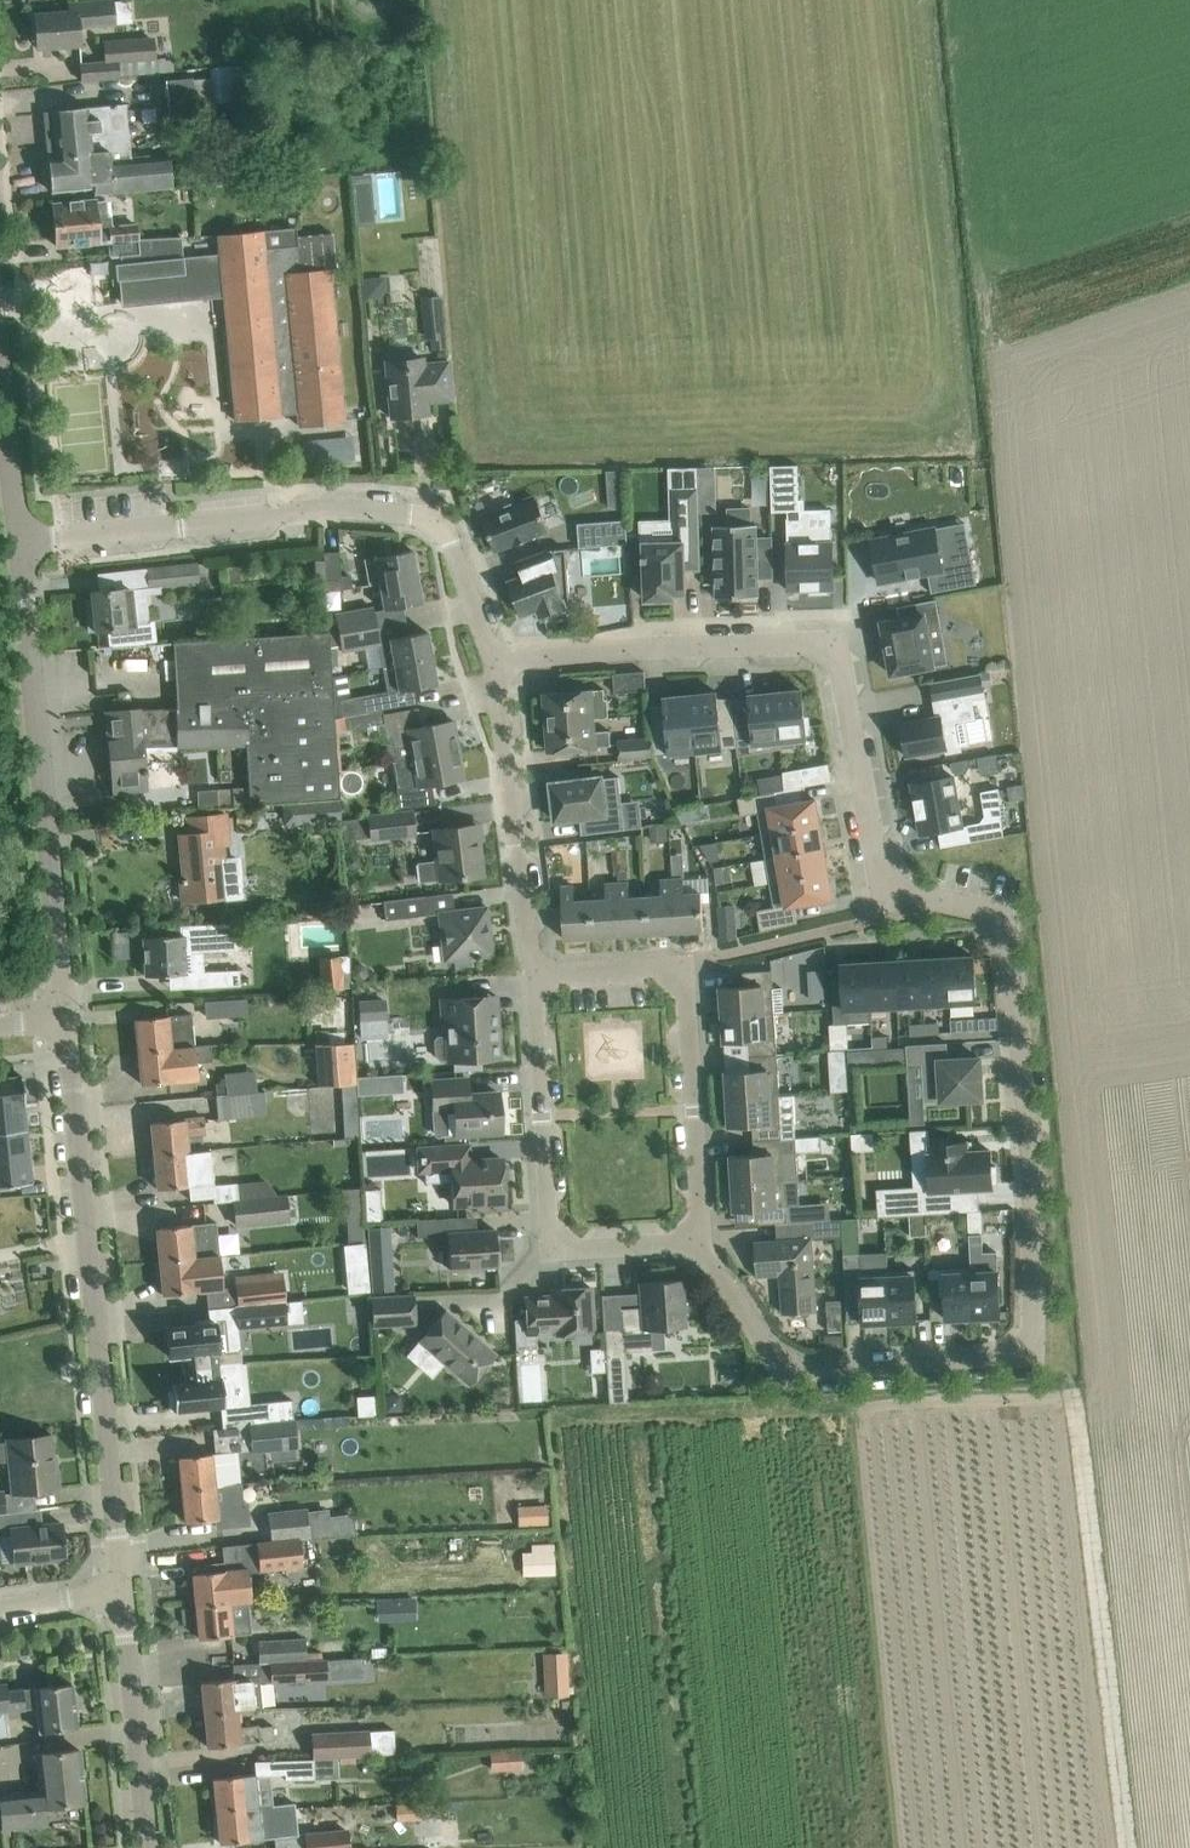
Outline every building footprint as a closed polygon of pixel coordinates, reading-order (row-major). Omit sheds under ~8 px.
[(34,15),(37,47),(79,43),(78,26),(115,22),(113,0),(102,0),(68,3),(69,12),(34,15)] [(105,61),(80,63),(81,81),(119,78),(118,76),(165,72),(163,57),(154,58),(152,39),(104,43),(105,61)] [(191,80),(191,79),(165,81),(168,113),(194,110),(193,103),(213,101),(213,102),(214,102),(214,103),(237,101),(233,65),(209,67),(211,79),(191,80)] [(43,112),(48,158),(91,153),(91,152),(129,148),(125,103),(87,107),(53,110),(53,111),(43,112)] [(91,153),(48,158),(51,191),(93,187),(94,195),(172,187),(169,155),(128,158),(127,149),(129,149),(129,148),(91,152),(91,153)] [(355,226),(374,224),(370,174),(351,175),(355,226)] [(95,199),(52,203),(56,246),(108,241),(110,256),(119,255),(138,253),(137,238),(136,224),(110,226),(110,217),(106,217),(104,201),(95,202),(95,199)] [(137,238),(138,253),(119,255),(120,263),(114,263),(116,280),(122,279),(124,302),(160,299),(161,302),(202,299),(202,295),(223,293),(236,421),(279,417),(279,409),(289,408),(290,414),(298,413),(300,427),(343,422),(328,268),(336,267),(332,232),(296,236),(296,227),(218,235),(219,253),(183,256),(181,236),(137,238)] [(444,337),(441,296),(421,298),(424,330),(430,330),(430,339),(444,337)] [(385,361),(391,418),(427,414),(426,398),(432,397),(432,401),(450,399),(448,375),(447,362),(422,365),(422,357),(385,361)] [(798,464),(771,465),(772,512),(774,512),(774,510),(786,510),(786,511),(800,511),(798,464)] [(858,464),(846,464),(846,481),(859,481),(858,464)] [(672,593),(684,593),(683,558),(701,557),(698,468),(671,469),(673,537),(653,538),(654,543),(642,544),(642,561),(645,561),(647,599),(673,599),(672,593)] [(483,519),(495,551),(513,544),(514,546),(533,538),(533,537),(550,530),(538,499),(514,508),(512,503),(495,509),(497,514),(483,519)] [(714,526),(716,597),(759,596),(758,578),(773,577),(772,537),(756,538),(756,524),(751,524),(750,508),(728,509),(729,525),(714,526)] [(789,590),(811,590),(811,593),(828,593),(828,589),(834,589),(832,527),(807,528),(807,517),(787,518),(789,590)] [(578,523),(580,547),(627,543),(625,519),(578,523)] [(908,577),(908,578),(922,576),(921,575),(942,571),(934,528),(872,540),(880,582),(908,577)] [(510,592),(516,607),(518,606),(522,615),(538,609),(540,616),(566,606),(564,599),(568,598),(568,599),(569,599),(566,548),(544,550),(529,556),(535,572),(509,581),(513,591),(510,592)] [(368,585),(379,583),(417,576),(412,549),(363,558),(368,585)] [(323,552),(325,590),(341,589),(339,551),(323,552)] [(198,585),(208,584),(205,563),(147,569),(149,588),(198,583),(198,585)] [(130,590),(149,588),(147,569),(97,574),(99,591),(90,592),(94,631),(106,629),(107,645),(155,642),(153,623),(134,625),(130,590)] [(417,576),(379,583),(383,609),(421,602),(417,576)] [(936,599),(898,606),(900,618),(882,622),(891,674),(934,666),(925,619),(939,616),(936,599)] [(376,625),(373,607),(327,615),(328,632),(328,634),(338,633),(376,625)] [(364,647),(379,644),(380,644),(379,640),(376,625),(338,633),(341,651),(364,647)] [(368,669),(383,666),(432,658),(427,631),(379,640),(380,644),(379,644),(364,647),(368,669)] [(339,798),(334,718),(333,702),(328,634),(328,632),(172,642),(176,708),(140,709),(140,708),(115,710),(118,740),(107,742),(112,792),(147,789),(142,740),(176,739),(176,746),(245,745),(248,787),(202,790),(203,807),(235,805),(256,804),(281,802),(291,801),(339,798)] [(432,658),(383,666),(388,693),(436,684),(432,658)] [(614,673),(615,692),(646,690),(645,671),(614,673)] [(937,716),(901,723),(907,756),(946,749),(947,753),(962,751),(961,746),(969,744),(965,720),(976,718),(972,698),(985,696),(981,674),(931,683),(937,716)] [(544,693),(546,722),(595,718),(609,717),(608,699),(605,699),(604,689),(593,690),(593,689),(544,693)] [(130,690),(117,691),(118,704),(131,702),(130,690)] [(779,691),(775,692),(781,748),(797,747),(796,741),(807,740),(806,731),(804,718),(805,718),(803,698),(802,698),(802,690),(789,691),(789,690),(787,691),(779,692),(779,691)] [(723,748),(737,747),(739,747),(735,710),(734,704),(718,706),(717,698),(718,698),(717,691),(702,693),(694,694),(694,693),(690,694),(696,752),(723,749),(723,748)] [(739,747),(737,747),(738,756),(781,748),(775,692),(771,692),(771,693),(764,693),(748,694),(749,701),(750,701),(750,709),(735,710),(739,747)] [(343,717),(343,716),(382,709),(379,693),(333,702),(334,718),(343,717)] [(667,755),(696,752),(690,694),(686,694),(686,695),(678,696),(678,695),(663,697),(664,704),(665,711),(650,713),(654,755),(667,754),(667,755)] [(408,742),(411,757),(411,758),(459,750),(454,721),(421,727),(417,708),(393,712),(382,714),(386,734),(392,733),(394,745),(408,742)] [(595,718),(546,722),(548,751),(597,747),(611,746),(610,730),(596,731),(595,718)] [(619,740),(620,759),(653,757),(652,737),(619,740)] [(411,758),(411,757),(391,760),(396,789),(399,808),(434,803),(431,784),(464,778),(459,750),(411,758)] [(829,763),(783,771),(785,789),(832,781),(832,779),(830,779),(827,766),(829,765),(829,763)] [(922,776),(923,782),(911,784),(920,834),(959,827),(963,826),(953,776),(942,778),(941,772),(922,776)] [(550,798),(553,799),(556,820),(580,818),(582,834),(625,829),(619,776),(602,778),(602,776),(551,783),(551,785),(549,787),(550,798)] [(963,826),(959,827),(962,843),(1004,836),(999,789),(982,792),(986,816),(981,823),(963,826)] [(758,812),(762,834),(820,824),(816,799),(778,805),(775,791),(738,798),(741,815),(758,812)] [(339,798),(291,801),(292,826),(341,822),(339,798)] [(690,807),(676,809),(683,822),(692,820),(690,807)] [(371,837),(371,839),(414,833),(411,812),(368,817),(371,837)] [(239,861),(223,863),(220,832),(227,831),(225,814),(188,817),(189,834),(180,835),(185,878),(181,878),(183,901),(243,896),(239,861)] [(483,875),(476,824),(433,829),(437,860),(417,862),(419,882),(439,880),(483,875)] [(762,834),(766,858),(824,848),(820,824),(762,834)] [(670,841),(669,825),(652,826),(653,842),(670,841)] [(613,836),(587,840),(588,852),(615,847),(613,836)] [(588,852),(587,840),(571,843),(573,854),(588,852)] [(720,860),(717,841),(700,844),(710,861),(720,860)] [(766,858),(770,883),(828,873),(824,848),(766,858)] [(763,857),(751,860),(756,883),(768,880),(763,857)] [(714,867),(716,883),(733,881),(730,865),(714,867)] [(828,873),(770,883),(774,907),(757,909),(759,918),(761,931),(797,922),(797,918),(795,905),(833,898),(828,873)] [(646,896),(648,933),(676,932),(672,878),(672,879),(663,879),(661,879),(662,895),(646,896)] [(685,893),(684,878),(672,878),(676,932),(704,930),(702,900),(702,892),(700,892),(685,893)] [(629,881),(617,882),(621,935),(648,933),(646,896),(630,897),(629,881)] [(607,898),(591,899),(593,937),(621,935),(617,882),(606,883),(607,898)] [(593,937),(591,899),(575,900),(574,885),(561,886),(565,939),(593,937)] [(383,901),(385,920),(428,915),(426,896),(383,901)] [(475,959),(480,958),(480,956),(492,955),(487,906),(438,912),(444,961),(454,960),(455,967),(471,965),(470,958),(475,957),(475,959)] [(181,935),(143,937),(144,976),(170,975),(186,974),(191,973),(191,972),(204,971),(203,952),(203,951),(238,949),(237,921),(181,924),(181,935)] [(737,926),(720,927),(721,941),(737,937),(737,926)] [(349,955),(319,958),(323,991),(341,988),(351,987),(349,955)] [(975,957),(947,958),(949,1002),(976,1001),(974,958),(975,958),(975,957)] [(947,958),(921,960),(923,1004),(949,1002),(947,958)] [(921,960),(894,961),(897,1006),(923,1004),(921,960)] [(894,961),(868,963),(871,1007),(897,1006),(894,961)] [(841,979),(832,980),(834,1024),(870,1021),(869,1007),(867,963),(840,964),(840,966),(841,966),(841,970),(841,979)] [(204,971),(191,972),(191,973),(192,988),(211,987),(240,986),(239,970),(210,971),(204,971)] [(722,1015),(728,1015),(775,1012),(784,1011),(783,988),(773,989),(772,970),(743,972),(744,986),(720,988),(721,1006),(722,1015)] [(825,982),(809,983),(810,998),(826,997),(825,982)] [(486,1013),(485,996),(472,997),(440,999),(442,1029),(445,1028),(445,1036),(437,1037),(433,1041),(435,1057),(438,1059),(447,1059),(447,1062),(500,1058),(499,1031),(495,1032),(494,1012),(486,1013)] [(226,1017),(225,1000),(204,1001),(205,1018),(226,1017)] [(374,1007),(357,1008),(359,1039),(387,1037),(386,1016),(374,1016),(374,1007)] [(777,1054),(775,1012),(728,1015),(722,1015),(723,1043),(748,1041),(748,1056),(777,1054)] [(135,1019),(138,1052),(194,1046),(190,1013),(135,1019)] [(973,1018),(951,1020),(951,1022),(951,1032),(966,1031),(974,1030),(973,1018)] [(924,1023),(924,1033),(940,1032),(939,1022),(924,1023)] [(924,1023),(910,1024),(910,1034),(924,1033),(924,1023)] [(887,1036),(873,1037),(873,1046),(888,1046),(887,1036)] [(849,1038),(830,1040),(831,1049),(849,1048),(849,1038)] [(317,1085),(341,1084),(355,1083),(353,1042),(314,1043),(317,1085)] [(922,1063),(924,1102),(982,1099),(980,1057),(948,1059),(947,1042),(906,1045),(907,1063),(922,1063)] [(194,1046),(138,1052),(141,1084),(166,1082),(174,1081),(198,1078),(196,1062),(212,1060),(210,1044),(194,1046)] [(849,1065),(882,1062),(881,1048),(848,1050),(849,1065)] [(847,1049),(835,1050),(836,1074),(848,1074),(847,1049)] [(727,1099),(733,1099),(780,1096),(777,1054),(748,1056),(749,1070),(725,1072),(726,1090),(727,1099)] [(24,1101),(21,1075),(0,1077),(0,1103),(24,1101)] [(431,1081),(433,1111),(435,1111),(436,1133),(440,1136),(444,1136),(445,1145),(469,1143),(468,1134),(501,1131),(501,1127),(505,1123),(504,1114),(500,1111),(499,1093),(468,1095),(467,1078),(431,1081)] [(361,1107),(371,1106),(381,1100),(379,1079),(359,1081),(361,1107)] [(355,1083),(341,1084),(342,1099),(356,1098),(355,1083)] [(273,1090),(215,1095),(218,1119),(266,1114),(265,1101),(274,1100),(273,1090)] [(753,1125),(754,1140),(783,1138),(780,1096),(733,1099),(727,1099),(729,1127),(753,1125)] [(25,1128),(23,1105),(23,1103),(24,1103),(24,1101),(0,1103),(0,1131),(25,1128)] [(150,1122),(153,1156),(188,1152),(186,1135),(205,1133),(204,1117),(185,1119),(184,1119),(150,1122)] [(0,1131),(0,1158),(28,1155),(25,1128),(0,1131)] [(796,1137),(783,1138),(754,1140),(755,1155),(730,1156),(732,1184),(738,1183),(785,1180),(799,1179),(796,1137)] [(968,1141),(929,1144),(930,1154),(928,1154),(930,1187),(921,1188),(920,1187),(877,1190),(878,1217),(884,1216),(899,1215),(910,1215),(926,1214),(982,1210),(981,1209),(980,1209),(979,1189),(993,1188),(993,1184),(998,1183),(997,1166),(992,1166),(991,1150),(968,1151),(968,1141)] [(423,1146),(425,1183),(452,1182),(453,1205),(504,1202),(503,1181),(508,1178),(507,1163),(502,1160),(502,1158),(470,1160),(469,1143),(445,1145),(423,1146)] [(213,1198),(213,1202),(234,1201),(238,1200),(236,1183),(213,1185),(209,1150),(188,1152),(153,1156),(157,1189),(188,1186),(190,1200),(213,1198)] [(31,1181),(28,1155),(0,1158),(0,1185),(31,1181)] [(784,1223),(788,1222),(785,1180),(738,1183),(732,1184),(734,1211),(758,1210),(759,1224),(776,1223),(784,1223)] [(346,1191),(348,1211),(361,1210),(360,1190),(346,1191)] [(275,1221),(272,1197),(238,1200),(234,1201),(236,1224),(275,1221)] [(927,1235),(927,1233),(926,1214),(910,1215),(911,1237),(927,1235)] [(361,1216),(349,1217),(351,1240),(363,1239),(361,1216)] [(416,1220),(417,1237),(447,1235),(449,1269),(474,1267),(498,1266),(495,1230),(472,1231),(441,1233),(440,1219),(416,1220)] [(788,1222),(784,1223),(785,1240),(756,1242),(758,1276),(780,1274),(783,1312),(788,1312),(793,1316),(808,1315),(812,1311),(812,1310),(817,1310),(812,1240),(843,1237),(841,1219),(788,1222)] [(156,1228),(159,1261),(194,1258),(194,1259),(220,1256),(217,1222),(156,1228)] [(390,1226),(367,1228),(372,1292),(394,1291),(390,1226)] [(1001,1314),(1000,1314),(997,1251),(983,1252),(982,1234),(970,1234),(971,1267),(973,1317),(1001,1316),(1001,1314)] [(862,1321),(862,1323),(890,1321),(887,1271),(861,1272),(860,1254),(844,1254),(846,1288),(861,1287),(862,1321)] [(194,1259),(194,1258),(159,1261),(162,1295),(197,1291),(224,1288),(223,1283),(220,1256),(194,1259)] [(973,1317),(971,1267),(943,1269),(946,1317),(945,1317),(945,1319),(973,1317)] [(915,1270),(887,1271),(890,1321),(918,1320),(918,1318),(917,1318),(915,1270)] [(234,1276),(237,1306),(284,1301),(286,1301),(283,1271),(234,1276)] [(932,1298),(940,1298),(939,1278),(931,1279),(932,1298)] [(640,1308),(619,1309),(622,1351),(658,1349),(663,1343),(662,1327),(685,1326),(682,1281),(639,1283),(640,1308)] [(514,1319),(516,1349),(537,1347),(536,1333),(556,1332),(556,1334),(593,1332),(590,1286),(553,1289),(553,1296),(524,1297),(526,1318),(514,1319)] [(370,1296),(372,1327),(415,1325),(413,1294),(370,1296)] [(237,1306),(236,1306),(238,1326),(286,1322),(284,1301),(237,1306)] [(419,1341),(468,1384),(495,1354),(446,1311),(419,1341)] [(241,1362),(240,1348),(226,1349),(223,1322),(196,1324),(173,1327),(166,1327),(166,1335),(169,1356),(180,1355),(183,1355),(184,1367),(184,1368),(227,1363),(241,1362)] [(606,1357),(609,1404),(627,1402),(624,1356),(606,1357)] [(222,1406),(231,1405),(227,1363),(184,1368),(184,1369),(186,1381),(171,1382),(172,1391),(167,1392),(169,1411),(174,1410),(174,1411),(222,1406)] [(291,1399),(248,1402),(250,1423),(265,1422),(293,1420),(291,1399)] [(293,1420),(265,1422),(250,1423),(248,1424),(251,1453),(296,1448),(293,1419),(293,1420)] [(50,1435),(6,1440),(12,1493),(58,1488),(55,1467),(53,1467),(50,1435)] [(211,1454),(179,1457),(182,1489),(214,1486),(240,1484),(237,1452),(228,1453),(215,1454),(211,1454)] [(330,1473),(318,1474),(319,1482),(330,1481),(330,1473)] [(214,1486),(182,1489),(185,1522),(216,1519),(217,1527),(249,1524),(247,1503),(242,1503),(240,1484),(214,1486)] [(516,1525),(547,1523),(547,1503),(515,1504),(516,1525)] [(0,1513),(0,1536),(11,1535),(14,1563),(65,1558),(62,1523),(37,1525),(35,1508),(5,1511),(5,1513),(0,1513)] [(267,1513),(270,1541),(271,1541),(299,1538),(310,1537),(307,1509),(267,1513)] [(271,1541),(270,1541),(256,1542),(259,1569),(302,1564),(300,1538),(271,1541)] [(531,1554),(531,1573),(554,1573),(553,1546),(531,1546),(531,1554)] [(196,1604),(196,1606),(228,1602),(245,1600),(251,1600),(247,1560),(208,1564),(209,1572),(193,1573),(195,1591),(191,1591),(192,1604),(196,1604)] [(416,1596),(377,1598),(378,1620),(417,1618),(416,1596)] [(228,1602),(196,1606),(199,1638),(231,1635),(249,1633),(245,1600),(228,1602)] [(256,1642),(258,1662),(259,1664),(269,1663),(326,1661),(325,1658),(321,1659),(321,1652),(305,1653),(305,1639),(256,1642)] [(566,1649),(540,1650),(542,1695),(568,1694),(566,1649)] [(326,1661),(269,1663),(270,1683),(327,1680),(326,1661)] [(201,1682),(204,1714),(236,1711),(261,1708),(258,1676),(201,1682)] [(6,1684),(0,1684),(0,1713),(36,1709),(39,1731),(76,1727),(71,1684),(7,1691),(6,1684)] [(236,1711),(204,1714),(208,1747),(274,1740),(273,1725),(258,1727),(258,1724),(238,1726),(236,1711)] [(311,1733),(312,1759),(371,1755),(369,1730),(311,1733)] [(21,1826),(45,1824),(44,1806),(84,1802),(79,1750),(37,1754),(40,1792),(0,1796),(0,1828),(21,1826)] [(520,1752),(489,1754),(489,1771),(521,1769),(520,1752)] [(313,1779),(313,1759),(284,1760),(284,1779),(313,1779)] [(256,1773),(213,1778),(217,1811),(273,1805),(270,1776),(256,1778),(256,1773)] [(273,1805),(217,1811),(220,1843),(280,1837),(280,1828),(283,1823),(281,1804),(277,1805),(273,1805)] [(348,1828),(304,1833),(306,1847),(350,1847),(348,1828)] [(419,1839),(419,1847),(444,1847),(443,1841),(443,1837),(419,1839)]
